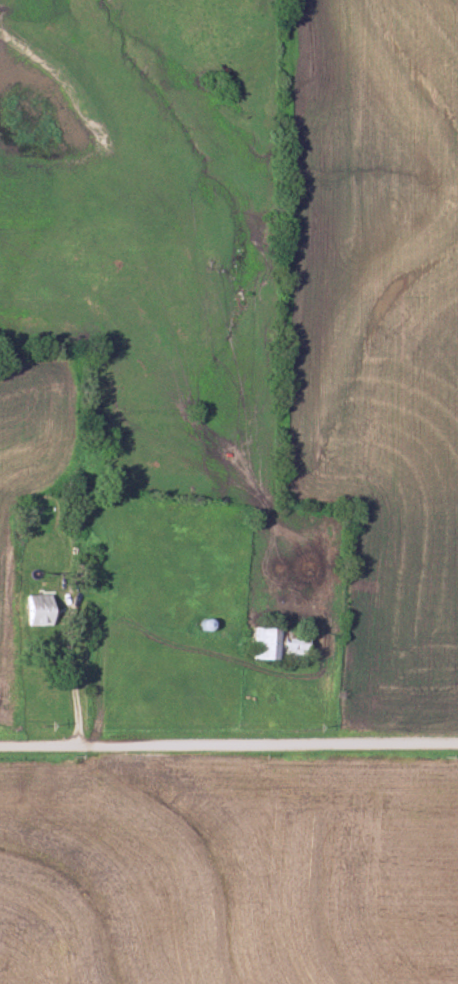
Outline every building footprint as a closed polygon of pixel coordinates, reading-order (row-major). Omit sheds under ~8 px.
[(47,594),(22,594),(22,626),(47,626),(47,594)] [(208,618),(197,622),(200,631),(211,628),(208,618)] [(248,660),(301,662),(302,630),(250,628),(248,660)]
